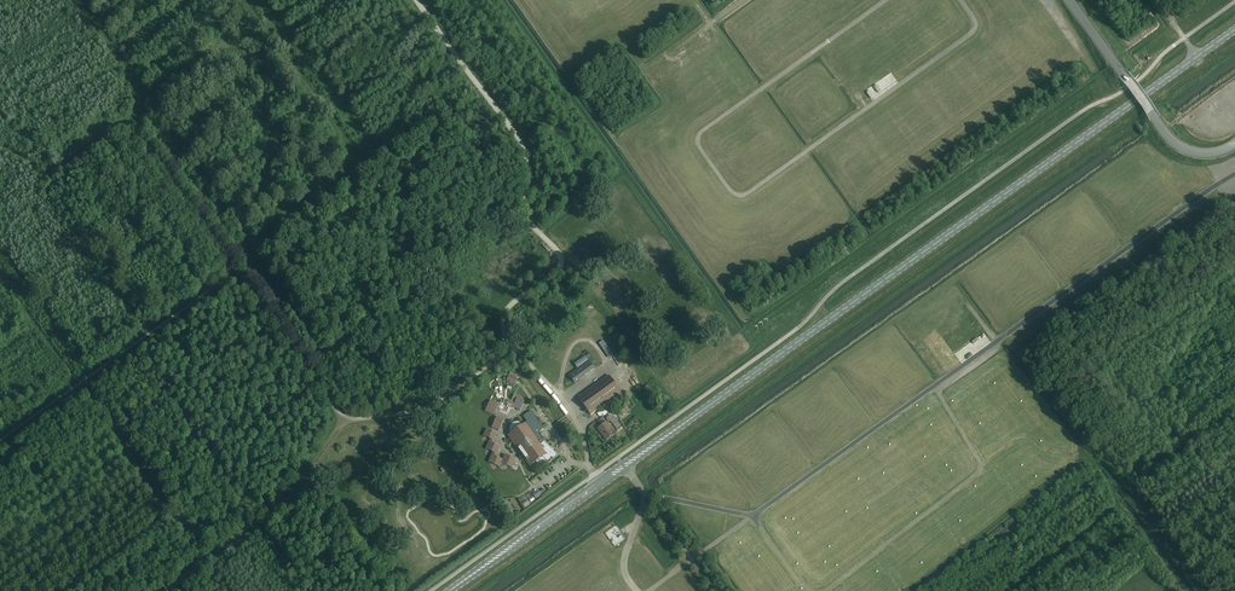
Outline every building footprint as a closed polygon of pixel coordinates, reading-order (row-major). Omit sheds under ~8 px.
[(1202,122),(1213,114),(1206,103),(1194,111),(1202,122)] [(1187,132),(1190,141),(1199,137),(1196,129),(1187,132)] [(594,235),(578,241),(581,248),(576,250),(579,255),(594,249),(593,246),(597,244),(594,235)] [(599,239),(603,247),(609,244),(605,236),(599,239)] [(569,375),(574,383),(594,368),(589,361),(569,375)] [(591,414),(621,393),(609,375),(578,397),(591,414)] [(513,385),(516,379),(508,376),(506,381),(513,385)] [(511,402),(509,406),(519,410),(524,399),(517,396),(514,403),(511,402)] [(498,404),(496,408),(506,413),(509,406),(511,402),(504,398),(501,405),(498,404)] [(493,415),(496,408),(498,404),(489,400),(484,411),(493,415)] [(609,419),(618,433),(623,429),(621,425),(618,421),(619,420),(612,410),(610,411),(612,414),(607,417),(607,418),(606,418),(607,420),(609,419)] [(509,432),(510,433),(507,435),(530,467),(542,457),(546,461),(551,457),(552,458),(555,456),(556,456),(556,455),(556,454),(556,453),(541,439),(541,437),(538,433),(543,428),(530,411),(525,413),(522,417),(526,422),(521,425),(520,424),(519,423),(518,423),(517,422),(516,422),(514,422),(513,423),(512,423),(511,424),(510,424),(510,425),(509,426),(509,428),(509,429),(509,430),(509,431),(509,432)] [(496,416),(491,427),(498,431),(503,419),(496,416)] [(606,440),(615,434),(607,422),(598,428),(606,440)] [(486,429),(483,436),(490,439),(494,441),(497,434),(486,429)] [(495,457),(500,447),(493,444),(494,441),(490,439),(485,449),(492,453),(491,455),(495,457)] [(502,460),(495,457),(491,455),(488,462),(499,468),(501,463),(502,460)] [(516,459),(505,455),(502,460),(501,463),(512,468),(516,459)] [(540,503),(548,498),(544,492),(536,498),(540,503)]
